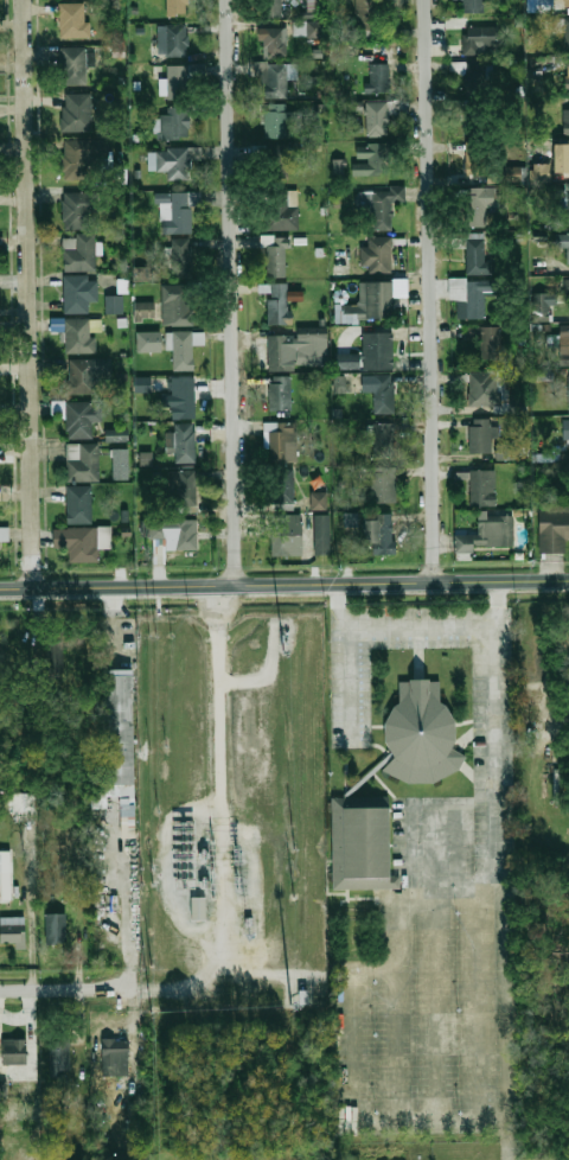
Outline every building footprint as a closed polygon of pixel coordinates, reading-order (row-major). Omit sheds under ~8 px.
[(191,15),(191,0),(167,0),(167,15),(191,15)] [(282,0),(261,0),(261,18),(282,18),(282,0)] [(307,12),(320,12),(320,0),(307,0),(307,12)] [(462,13),(484,13),(485,0),(462,0),(462,13)] [(554,4),(568,3),(568,0),(532,0),(533,12),(555,11),(554,4)] [(59,38),(88,38),(88,2),(59,2),(59,38)] [(357,7),(357,34),(378,34),(378,7),(357,7)] [(555,18),(555,30),(565,30),(565,50),(568,50),(568,18),(555,18)] [(322,20),(292,21),(292,37),(322,36),(322,20)] [(199,36),(200,24),(152,24),(152,59),(188,60),(188,36),(199,36)] [(498,26),(462,26),(462,55),(480,55),(480,46),(498,46),(498,26)] [(262,27),(262,56),(284,56),(284,27),(262,27)] [(88,84),(88,46),(60,46),(60,84),(88,84)] [(450,64),(452,72),(468,71),(469,85),(494,83),(492,60),(450,64)] [(389,63),(370,63),(370,82),(365,82),(365,94),(389,94),(389,63)] [(287,98),(287,79),(299,79),(299,64),(263,64),(263,98),(287,98)] [(161,66),(161,97),(187,97),(187,77),(205,77),(205,66),(161,66)] [(63,132),(92,132),(92,94),(63,94),(63,132)] [(365,135),(389,135),(389,101),(365,101),(365,135)] [(188,108),(160,108),(160,138),(188,138),(188,108)] [(287,135),(287,110),(266,110),(266,135),(287,135)] [(477,135),(478,147),(490,146),(488,135),(477,135)] [(568,171),(568,139),(566,139),(566,144),(554,144),(554,171),(568,171)] [(109,140),(63,140),(62,172),(109,172),(109,140)] [(289,178),(289,145),(264,145),(264,178),(289,178)] [(356,145),(356,160),(353,160),(353,176),(385,176),(385,145),(356,145)] [(148,170),(168,171),(168,179),(188,180),(190,158),(202,159),(203,149),(149,147),(148,170)] [(332,174),(345,173),(344,159),(332,159),(332,174)] [(530,164),(531,183),(550,183),(549,163),(530,164)] [(485,168),(473,166),(472,174),(484,176),(485,168)] [(520,166),(501,167),(502,182),(520,182),(520,166)] [(558,184),(557,224),(568,225),(568,184),(558,184)] [(466,187),(466,227),(488,227),(488,209),(494,209),(494,187),(466,187)] [(385,213),(385,203),(404,203),(404,189),(358,189),(358,213),(385,213)] [(299,190),(267,190),(267,230),(299,230),(299,190)] [(63,192),(63,229),(91,229),(91,210),(98,210),(98,192),(63,192)] [(200,192),(161,192),(161,232),(191,232),(191,205),(200,205),(200,192)] [(555,248),(566,247),(566,265),(568,265),(568,233),(554,233),(555,248)] [(488,234),(467,234),(467,274),(488,274),(488,234)] [(63,236),(63,270),(96,270),(96,236),(63,236)] [(287,276),(287,236),(263,236),(263,276),(287,276)] [(192,241),(171,240),(171,276),(192,276),(192,241)] [(362,247),(362,267),(391,267),(391,247),(362,247)] [(148,281),(148,266),(133,267),(133,281),(148,281)] [(63,312),(95,312),(95,275),(63,275),(63,312)] [(449,300),(456,300),(456,319),(487,319),(487,279),(449,279),(449,300)] [(367,281),(367,319),(391,319),(391,281),(367,281)] [(128,293),(128,282),(117,282),(117,293),(128,293)] [(267,324),(289,324),(289,283),(267,283),(267,324)] [(192,285),(164,285),(164,325),(192,325),(192,285)] [(554,292),(535,292),(535,319),(554,319),(554,292)] [(122,295),(105,296),(105,314),(123,314),(122,295)] [(154,313),(151,300),(136,305),(141,318),(154,313)] [(335,323),(358,321),(357,307),(335,307),(335,323)] [(65,330),(65,352),(96,352),(96,337),(91,337),(91,318),(53,318),(53,330),(65,330)] [(560,365),(568,365),(568,325),(560,325),(560,365)] [(503,326),(479,326),(479,359),(503,359),(503,326)] [(161,332),(136,331),(136,352),(160,352),(161,332)] [(193,370),(193,331),(173,331),(173,370),(193,370)] [(363,332),(363,367),(394,367),(394,332),(363,332)] [(268,370),(296,370),(296,336),(268,336),(268,370)] [(360,354),(334,353),(334,369),(360,369),(360,354)] [(66,358),(66,394),(98,394),(98,380),(111,380),(111,358),(66,358)] [(469,404),(499,404),(499,372),(469,372),(469,404)] [(363,394),(375,393),(375,413),(395,412),(394,374),(363,375),(363,394)] [(269,376),(269,410),(290,410),(290,376),(269,376)] [(334,393),(345,393),(344,376),(334,377),(334,393)] [(151,377),(134,377),(134,392),(151,392),(151,377)] [(196,377),(172,377),(172,394),(161,394),(161,407),(173,407),(173,418),(196,418),(196,377)] [(523,394),(511,394),(511,405),(523,404),(523,394)] [(102,422),(102,401),(57,401),(57,407),(60,407),(60,416),(66,416),(66,438),(92,438),(92,422),(102,422)] [(492,453),(492,420),(469,420),(469,453),(492,453)] [(267,422),(267,461),(296,461),(296,422),(267,422)] [(395,457),(395,422),(372,422),(372,457),(395,457)] [(175,465),(196,465),(196,423),(175,423),(175,465)] [(106,431),(106,440),(127,440),(127,431),(106,431)] [(66,480),(100,480),(100,442),(66,442),(66,480)] [(128,479),(128,448),(111,448),(111,479),(128,479)] [(140,466),(152,466),(152,452),(140,452),(140,466)] [(369,503),(396,503),(396,466),(369,466),(369,503)] [(496,505),(496,469),(469,469),(469,505),(496,505)] [(294,509),(294,470),(271,470),(271,509),(294,509)] [(196,471),(171,471),(171,504),(196,504),(196,471)] [(92,485),(66,485),(66,523),(92,523),(92,485)] [(311,509),(326,509),(326,492),(311,492),(311,509)] [(538,510),(539,552),(568,551),(568,510),(538,510)] [(394,512),(375,512),(375,554),(394,554),(394,512)] [(330,554),(330,514),(313,514),(313,554),(330,554)] [(300,516),(271,516),(271,555),(300,555),(300,516)] [(514,546),(514,516),(478,516),(478,534),(471,534),(471,546),(514,546)] [(196,520),(143,520),(143,537),(167,537),(167,550),(196,550),(196,520)] [(0,527),(0,540),(8,540),(8,527),(0,527)] [(51,528),(52,547),(69,546),(69,562),(97,561),(97,547),(111,547),(110,527),(51,528)] [(63,645),(49,645),(49,663),(63,663),(63,645)] [(103,668),(132,668),(135,836),(120,837),(119,793),(107,793),(107,807),(88,807),(88,786),(106,786),(103,668)] [(384,722),(396,703),(398,703),(398,682),(441,682),(441,706),(452,719),(453,741),(443,756),(467,756),(458,770),(434,782),(408,783),(383,771),(395,757),(385,745),(384,722)] [(34,814),(12,814),(12,791),(33,791),(34,814)] [(332,797),(388,797),(388,888),(332,888),(332,797)] [(9,850),(0,850),(0,898),(9,898),(9,850)] [(190,897),(190,918),(205,918),(205,897),(190,897)] [(66,943),(66,912),(46,912),(46,943),(66,943)] [(26,916),(0,916),(0,942),(26,942),(26,916)] [(27,1038),(1,1038),(1,1063),(27,1063),(27,1038)] [(50,1038),(50,1072),(69,1072),(69,1038),(50,1038)] [(102,1038),(102,1076),(128,1076),(128,1038),(102,1038)]
